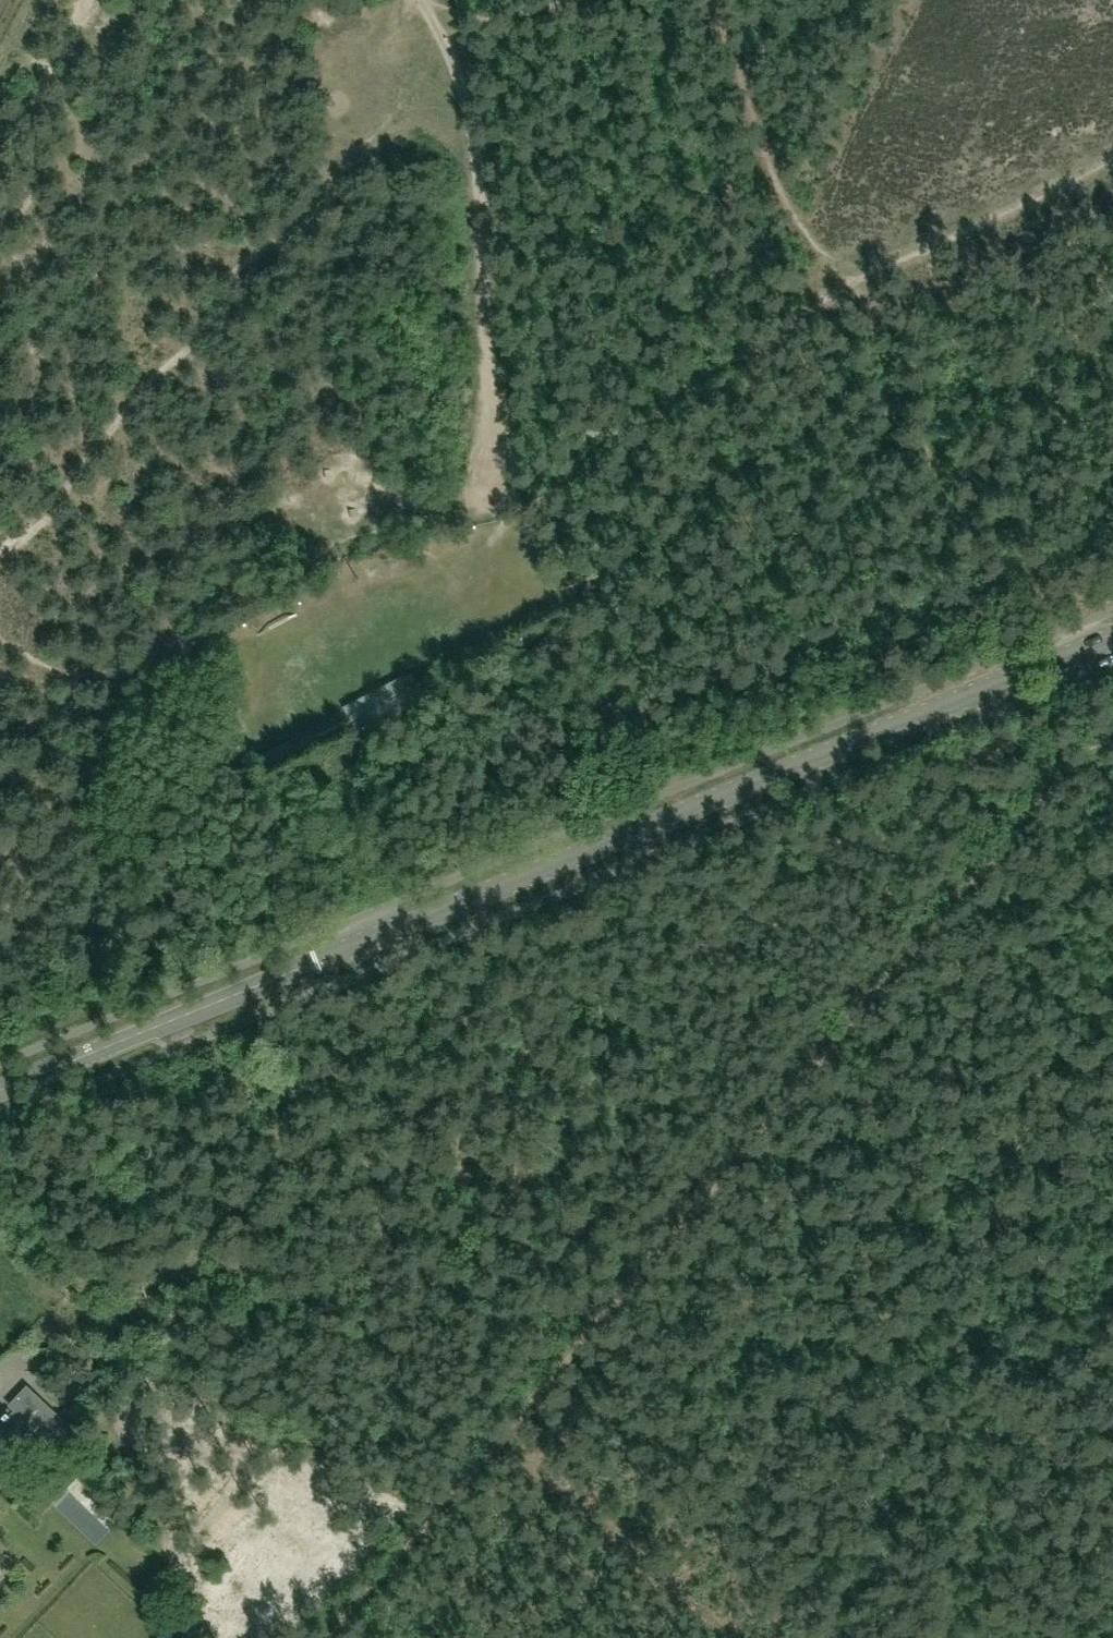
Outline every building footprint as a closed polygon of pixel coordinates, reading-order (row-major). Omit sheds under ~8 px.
[(360,735),(416,705),(401,677),(345,707),(360,735)] [(0,1426),(0,1463),(35,1425),(17,1408),(0,1426)]
